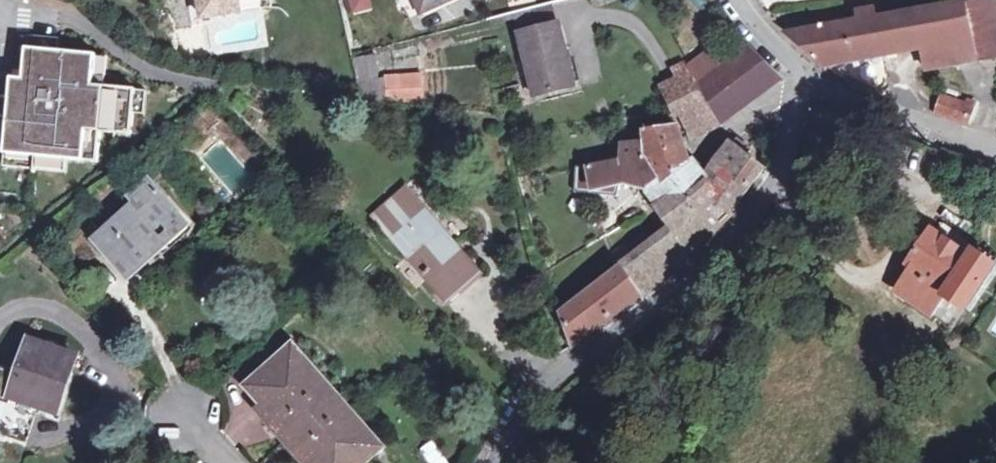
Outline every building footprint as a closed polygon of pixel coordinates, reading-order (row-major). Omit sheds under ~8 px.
[(204,17),(243,12),(241,0),(201,0),(204,17)] [(373,8),(371,0),(346,0),(351,15),(373,8)] [(421,12),(447,0),(416,0),(421,12)] [(966,3),(978,61),(995,58),(995,0),(980,0),(966,3)] [(978,61),(966,3),(944,6),(950,41),(922,45),(927,70),(978,61)] [(876,54),(922,45),(950,41),(944,6),(877,18),(875,8),(859,11),(861,22),(788,33),(822,64),(857,57),(876,54)] [(520,32),(535,96),(576,86),(562,23),(520,32)] [(99,163),(102,132),(133,135),(135,114),(137,91),(137,90),(95,85),(98,56),(98,55),(59,51),(60,39),(30,36),(26,80),(12,79),(11,97),(0,96),(0,117),(9,118),(6,155),(7,155),(69,160),(99,163)] [(753,89),(777,71),(751,46),(732,61),(753,89)] [(692,61),(699,72),(719,59),(714,49),(692,61)] [(877,62),(876,54),(857,57),(858,64),(877,62)] [(98,56),(95,85),(106,86),(108,57),(98,56)] [(365,56),(353,59),(356,72),(362,96),(381,90),(380,81),(371,83),(365,56)] [(753,89),(732,61),(702,84),(721,119),(722,121),(782,77),(777,71),(753,89)] [(683,82),(695,77),(686,62),(675,67),(683,82)] [(423,73),(415,74),(417,103),(426,104),(423,73)] [(387,99),(417,103),(415,74),(386,75),(387,99)] [(717,122),(695,77),(683,82),(667,88),(676,116),(685,115),(695,138),(717,122)] [(148,92),(137,91),(135,114),(146,115),(148,92)] [(943,97),(936,114),(941,115),(968,125),(975,102),(968,99),(966,105),(943,97)] [(645,130),(646,141),(646,157),(661,179),(689,158),(685,145),(679,125),(645,130)] [(620,181),(650,188),(661,179),(646,157),(646,141),(642,141),(622,143),(620,159),(589,164),(593,187),(620,181)] [(745,153),(729,142),(706,177),(707,179),(688,193),(716,232),(735,215),(732,212),(765,168),(745,153)] [(69,160),(7,155),(5,168),(68,173),(69,160)] [(689,158),(661,179),(650,188),(661,202),(666,209),(688,193),(707,179),(706,177),(689,158)] [(593,187),(589,164),(579,166),(584,189),(593,187)] [(131,280),(152,262),(147,256),(187,220),(151,180),(132,197),(140,205),(115,227),(113,225),(97,241),(131,280)] [(376,219),(444,298),(479,269),(411,190),(376,219)] [(688,193),(666,209),(676,222),(696,249),(705,241),(716,232),(688,193)] [(192,226),(187,220),(147,256),(152,262),(192,226)] [(696,249),(676,222),(660,234),(679,264),(696,249)] [(948,295),(967,307),(995,264),(974,250),(972,255),(932,228),(908,263),(912,266),(896,290),(931,314),(945,292),(948,295)] [(660,234),(642,247),(664,277),(679,264),(660,234)] [(611,253),(619,265),(621,264),(623,263),(633,255),(624,244),(611,253)] [(574,345),(642,294),(664,277),(642,247),(633,255),(623,263),(621,264),(619,265),(562,309),(574,345)] [(945,292),(931,314),(956,331),(970,310),(967,307),(948,295),(945,292)] [(11,396),(56,412),(76,355),(32,339),(11,396)] [(286,432),(280,437),(294,453),(301,448),(314,462),(369,462),(378,455),(345,418),(352,411),(327,382),(319,388),(288,352),(247,387),(286,432)]
